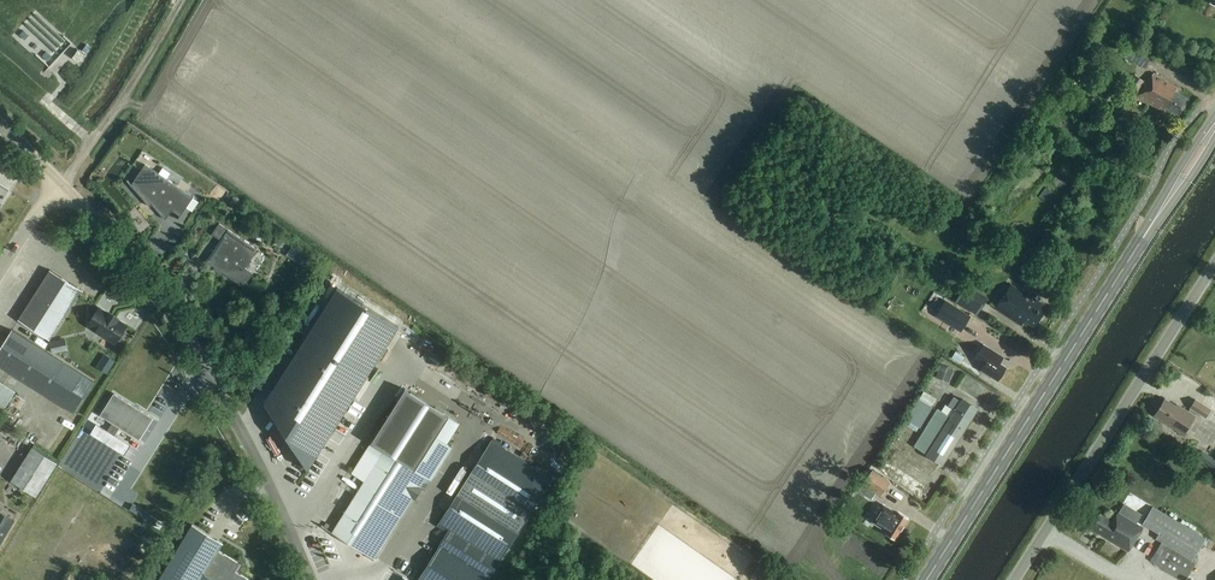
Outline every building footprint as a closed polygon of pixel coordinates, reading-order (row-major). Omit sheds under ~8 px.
[(1156,36),(1161,28),(1154,24),(1150,33),(1156,36)] [(1146,67),(1152,56),(1130,44),(1124,55),(1146,67)] [(82,51),(75,59),(83,65),(89,57),(82,51)] [(1124,72),(1127,67),(1112,60),(1110,65),(1124,72)] [(1138,92),(1136,95),(1162,111),(1165,107),(1179,115),(1189,99),(1175,91),(1178,86),(1154,71),(1148,80),(1146,78),(1145,81),(1134,74),(1127,85),(1138,92)] [(194,196),(145,164),(132,184),(128,179),(127,180),(150,206),(152,204),(166,219),(175,206),(183,211),(178,219),(194,196)] [(9,190),(0,184),(0,203),(9,190)] [(241,284),(246,283),(253,273),(246,267),(258,249),(219,223),(212,234),(221,240),(206,261),(241,284)] [(291,246),(285,254),(302,266),(308,257),(291,246)] [(51,340),(82,290),(50,270),(19,320),(51,340)] [(1037,291),(1043,295),(1051,283),(1041,276),(1037,283),(1041,285),(1037,291)] [(1021,325),(1024,320),(1034,327),(1047,307),(1033,297),(1032,299),(1010,285),(995,308),(1021,325)] [(269,400),(315,463),(327,443),(332,436),(399,327),(337,288),(278,385),(274,393),(269,400)] [(985,302),(963,288),(955,300),(977,314),(985,302)] [(971,314),(946,298),(936,315),(960,330),(971,314)] [(86,325),(115,344),(119,339),(120,340),(126,330),(125,329),(128,324),(119,319),(120,317),(118,316),(118,315),(111,311),(109,310),(108,311),(99,305),(86,325)] [(95,383),(13,329),(0,350),(0,366),(74,415),(95,383)] [(89,346),(94,340),(85,331),(79,337),(89,346)] [(980,363),(984,365),(981,370),(997,380),(1006,367),(999,363),(1003,357),(983,344),(974,359),(980,363)] [(955,352),(951,358),(959,363),(963,357),(955,352)] [(940,364),(935,378),(948,382),(953,369),(940,364)] [(17,391),(0,380),(0,406),(5,409),(17,391)] [(460,422),(406,388),(352,473),(364,480),(331,532),(373,559),(460,422)] [(145,438),(159,416),(120,391),(106,413),(145,438)] [(961,398),(959,401),(953,396),(947,405),(945,404),(941,410),(937,408),(913,446),(942,464),(977,408),(961,398)] [(1181,409),(1165,399),(1154,415),(1184,433),(1195,416),(1194,415),(1197,411),(1205,417),(1210,409),(1195,399),(1190,407),(1190,408),(1188,411),(1182,408),(1181,409)] [(1163,446),(1170,435),(1141,415),(1134,426),(1163,446)] [(1214,443),(1214,430),(1210,426),(1204,436),(1214,443)] [(498,563),(552,478),(491,440),(437,525),(498,563)] [(39,496),(59,464),(32,447),(12,479),(39,496)] [(1214,467),(1214,459),(1201,451),(1197,458),(1214,468),(1214,467)] [(872,470),(863,483),(881,495),(890,482),(872,470)] [(897,514),(882,505),(871,522),(886,532),(885,533),(894,540),(908,518),(898,512),(897,514)] [(1197,564),(1192,561),(1206,538),(1154,506),(1143,523),(1159,534),(1156,539),(1165,544),(1153,563),(1181,579),(1187,579),(1197,564)] [(1144,527),(1117,510),(1111,521),(1099,513),(1090,528),(1128,552),(1144,527)] [(16,520),(0,511),(0,546),(16,520)] [(234,570),(239,562),(218,550),(222,542),(192,523),(157,579),(251,579),(234,570)] [(1076,528),(1073,534),(1084,539),(1079,548),(1094,555),(1097,549),(1109,555),(1114,546),(1076,528)] [(416,579),(488,579),(491,574),(440,542),(416,579)] [(73,570),(67,579),(90,579),(73,570)]
